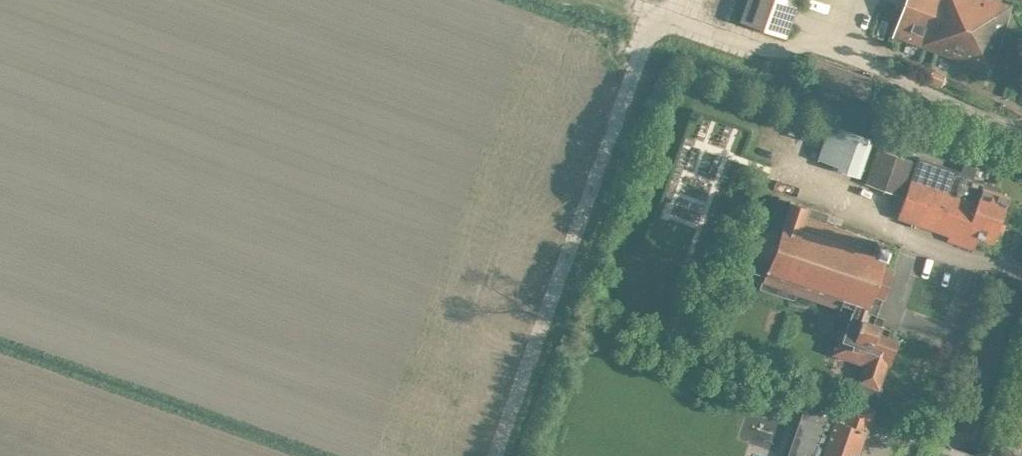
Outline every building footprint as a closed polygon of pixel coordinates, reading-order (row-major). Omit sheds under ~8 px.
[(786,36),(799,0),(746,0),(739,20),(786,36)] [(918,44),(988,69),(1013,2),(1008,0),(905,0),(892,35),(918,43),(918,44)] [(834,162),(833,165),(861,176),(873,138),(830,122),(819,157),(834,162)] [(950,233),(949,235),(947,241),(974,249),(978,235),(992,240),(1009,192),(994,187),(995,185),(971,178),(975,164),(964,161),(961,169),(918,154),(916,160),(876,146),(863,182),(904,195),(898,215),(950,233)] [(887,242),(810,215),(812,207),(777,195),(771,213),(770,212),(767,222),(754,228),(749,244),(755,257),(749,273),(748,272),(748,274),(761,279),(759,285),(791,296),(792,290),(850,310),(844,328),(859,334),(861,329),(867,331),(871,321),(872,321),(874,316),(876,317),(893,267),(881,263),(884,255),(885,256),(886,253),(883,252),(887,242)] [(858,379),(880,386),(896,338),(887,335),(889,327),(872,321),(871,321),(867,331),(861,329),(859,334),(844,328),(835,353),(863,362),(858,379)] [(873,406),(851,398),(845,409),(836,406),(803,394),(797,407),(803,409),(787,455),(857,455),(866,429),(865,429),(873,406)] [(748,427),(783,438),(791,412),(756,401),(748,427)]
